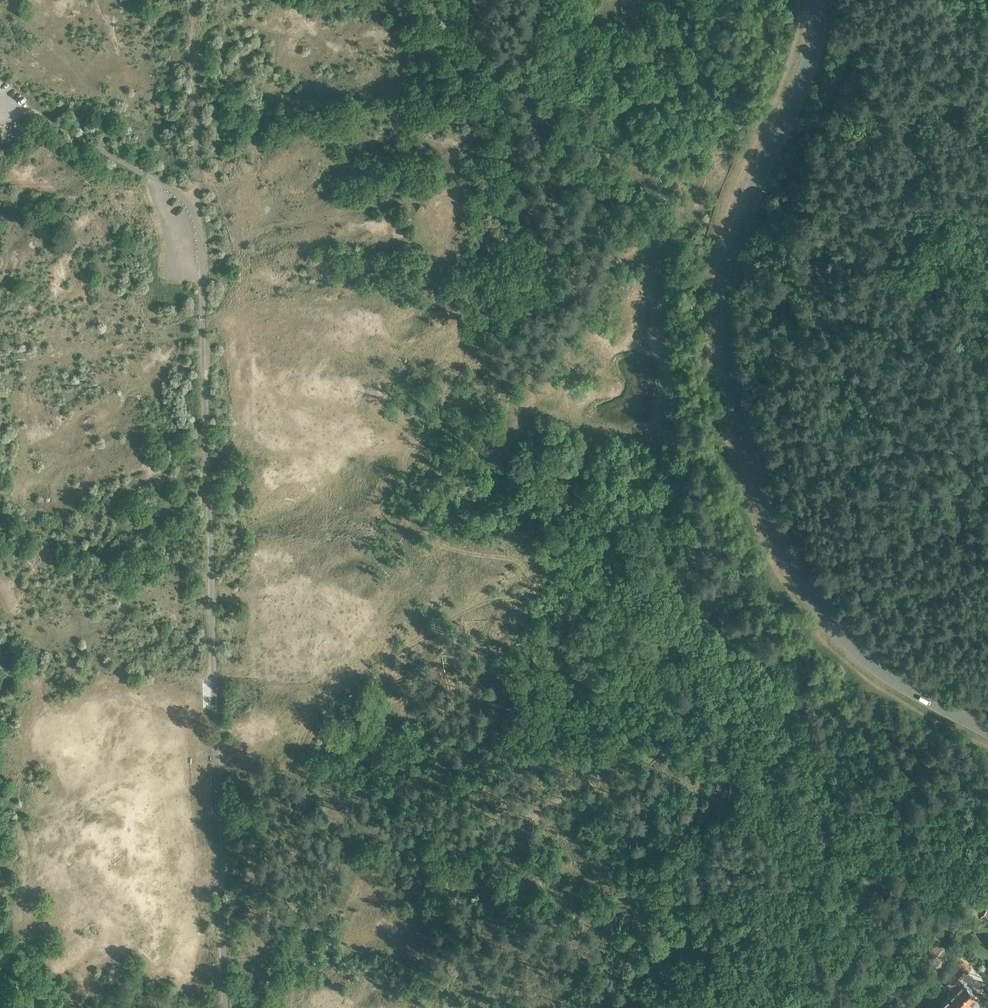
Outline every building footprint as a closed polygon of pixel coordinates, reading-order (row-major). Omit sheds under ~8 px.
[(945,986),(950,992),(948,994),(962,1007),(968,1007),(979,997),(960,978),(971,966),(957,956),(951,964),(959,970),(948,981),(949,982),(945,986)] [(932,1003),(936,1007),(962,1007),(948,994),(950,992),(945,986),(944,986),(942,983),(935,989),(941,995),(932,1003)]
